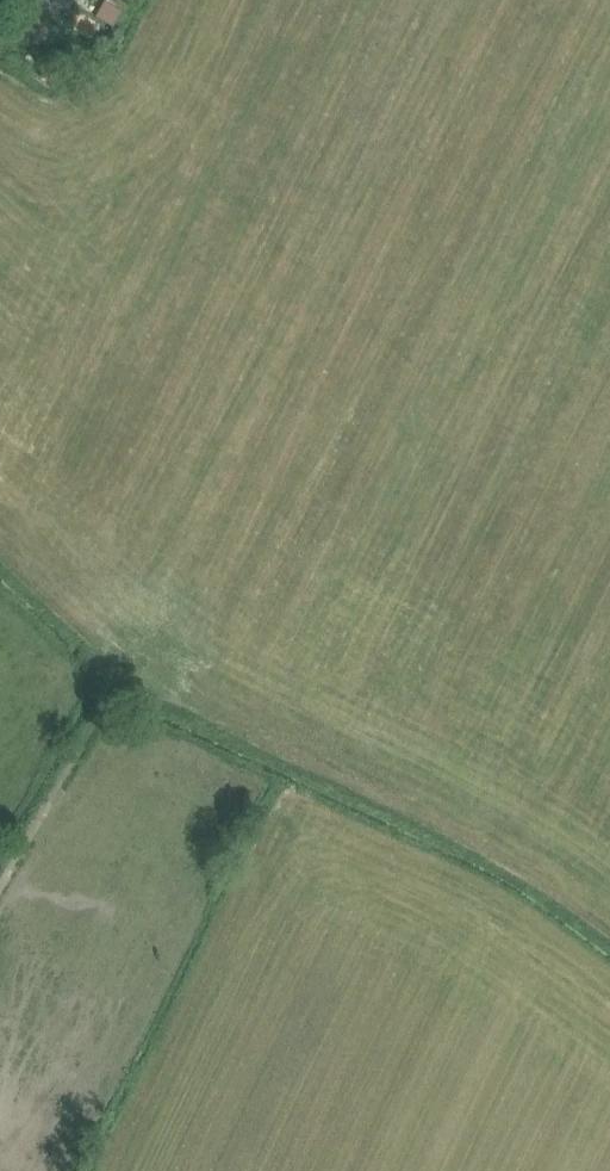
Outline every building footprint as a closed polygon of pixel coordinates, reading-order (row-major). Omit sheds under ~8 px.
[(46,0),(36,0),(23,28),(53,42),(62,22),(63,23),(64,21),(63,20),(70,3),(63,0),(57,0),(55,4),(46,0)] [(103,2),(125,13),(132,0),(104,0),(103,2)] [(98,14),(111,21),(116,11),(103,5),(98,14)] [(56,56),(45,69),(58,81),(69,68),(56,56)]
